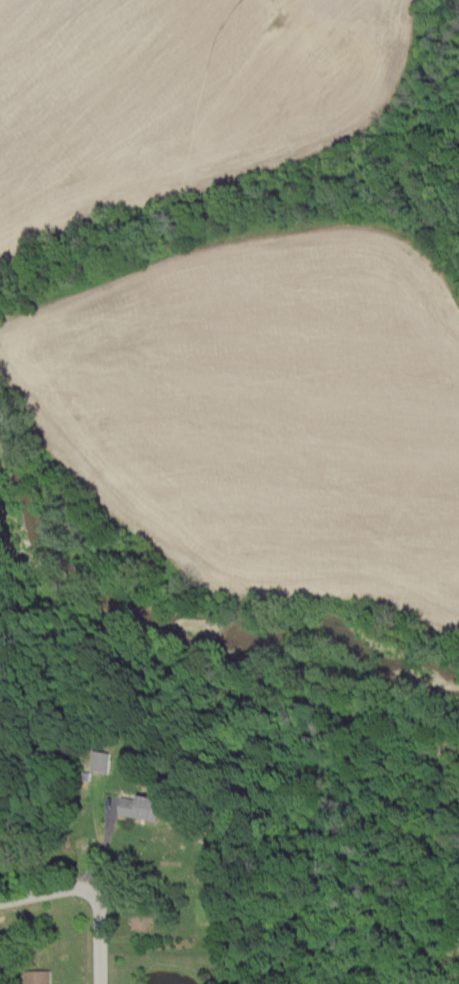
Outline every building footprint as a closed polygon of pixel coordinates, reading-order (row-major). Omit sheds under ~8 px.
[(92,769),(109,772),(112,752),(95,749),(92,769)] [(119,813),(159,821),(163,798),(140,793),(139,799),(123,795),(119,813)] [(26,970),(26,983),(50,983),(51,970),(26,970)]
